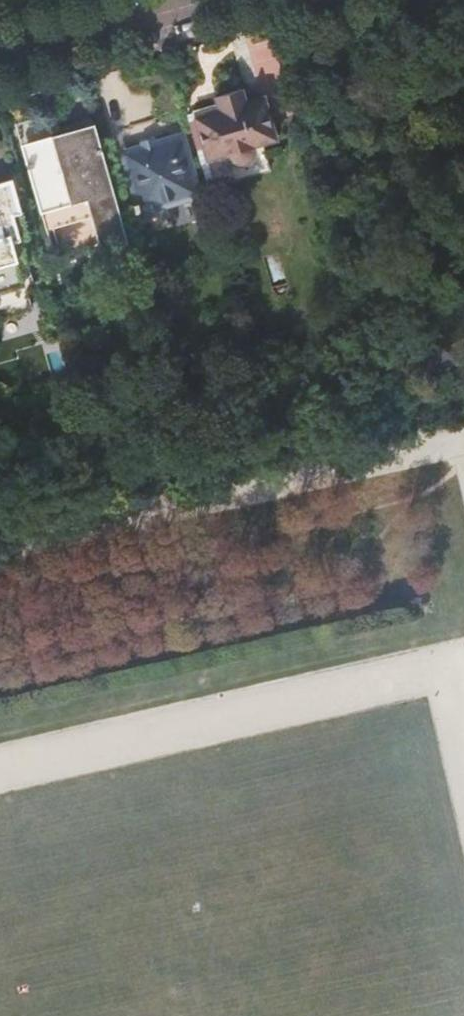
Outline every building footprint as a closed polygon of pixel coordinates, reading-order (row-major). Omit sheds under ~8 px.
[(188,115),(210,189),(271,172),(263,144),(277,139),(265,99),(247,104),(243,90),(216,97),(219,107),(188,115)] [(48,115),(18,124),(46,227),(79,217),(77,209),(94,204),(105,241),(126,235),(95,128),(54,140),(48,115)] [(143,150),(127,155),(135,186),(132,187),(137,202),(135,203),(138,215),(144,213),(145,216),(167,209),(165,202),(201,192),(194,168),(191,169),(187,155),(190,154),(186,141),(184,141),(183,139),(159,146),(158,143),(142,148),(143,150)] [(33,310),(26,284),(33,282),(27,258),(35,255),(13,179),(0,182),(0,319),(33,310)]
